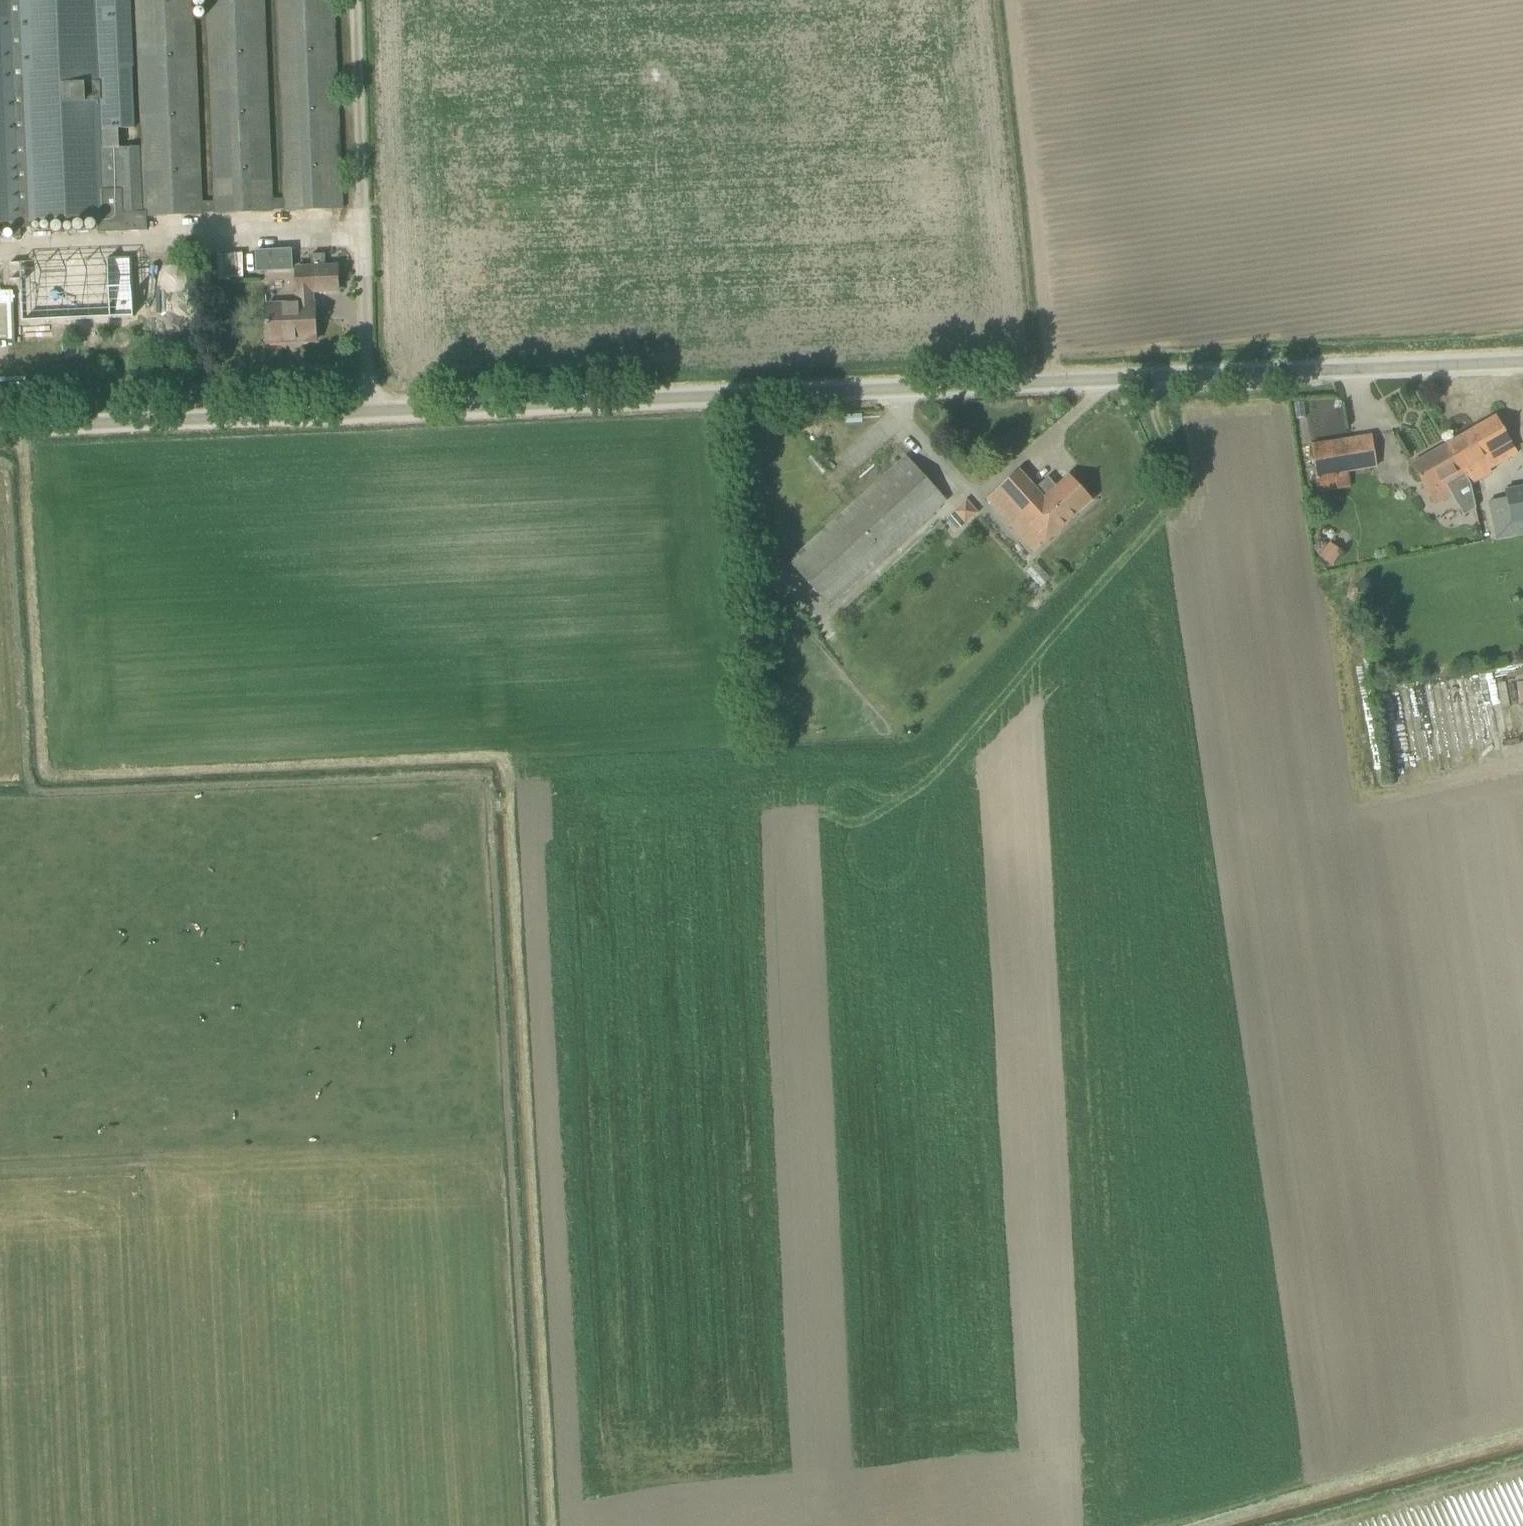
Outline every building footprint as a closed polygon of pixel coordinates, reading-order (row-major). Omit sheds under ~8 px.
[(131,0),(0,0),(0,229),(32,228),(32,222),(104,218),(104,225),(147,223),(147,218),(144,147),(120,148),(119,130),(135,129),(132,69),(134,68),(131,0)] [(216,213),(216,215),(272,212),(272,210),(343,208),(334,0),(277,0),(285,197),(272,198),(264,0),(207,0),(215,200),(202,200),(194,0),(137,0),(144,147),(147,218),(202,215),(202,213),(216,213)] [(132,257),(20,262),(23,328),(135,323),(132,257)] [(316,341),(315,308),(314,292),(338,291),(337,267),(297,268),(298,306),(283,306),(284,312),(266,312),(268,343),(316,341)] [(1497,416),(1451,441),(1410,465),(1436,505),(1453,494),(1466,514),(1475,508),(1470,485),(1492,472),(1490,470),(1519,454),(1497,416)] [(1320,490),(1351,485),(1349,471),(1376,467),(1371,435),(1312,445),(1317,477),(1318,477),(1320,490)] [(907,456),(893,470),(789,562),(829,606),(947,499),(907,456)] [(1036,489),(1019,470),(998,489),(1046,542),(1093,500),(1090,497),(1093,495),(1084,484),(1081,487),(1070,475),(1051,492),(1043,483),(1036,489)] [(1522,534),(1522,487),(1505,491),(1506,498),(1489,501),(1497,538),(1522,534)]
